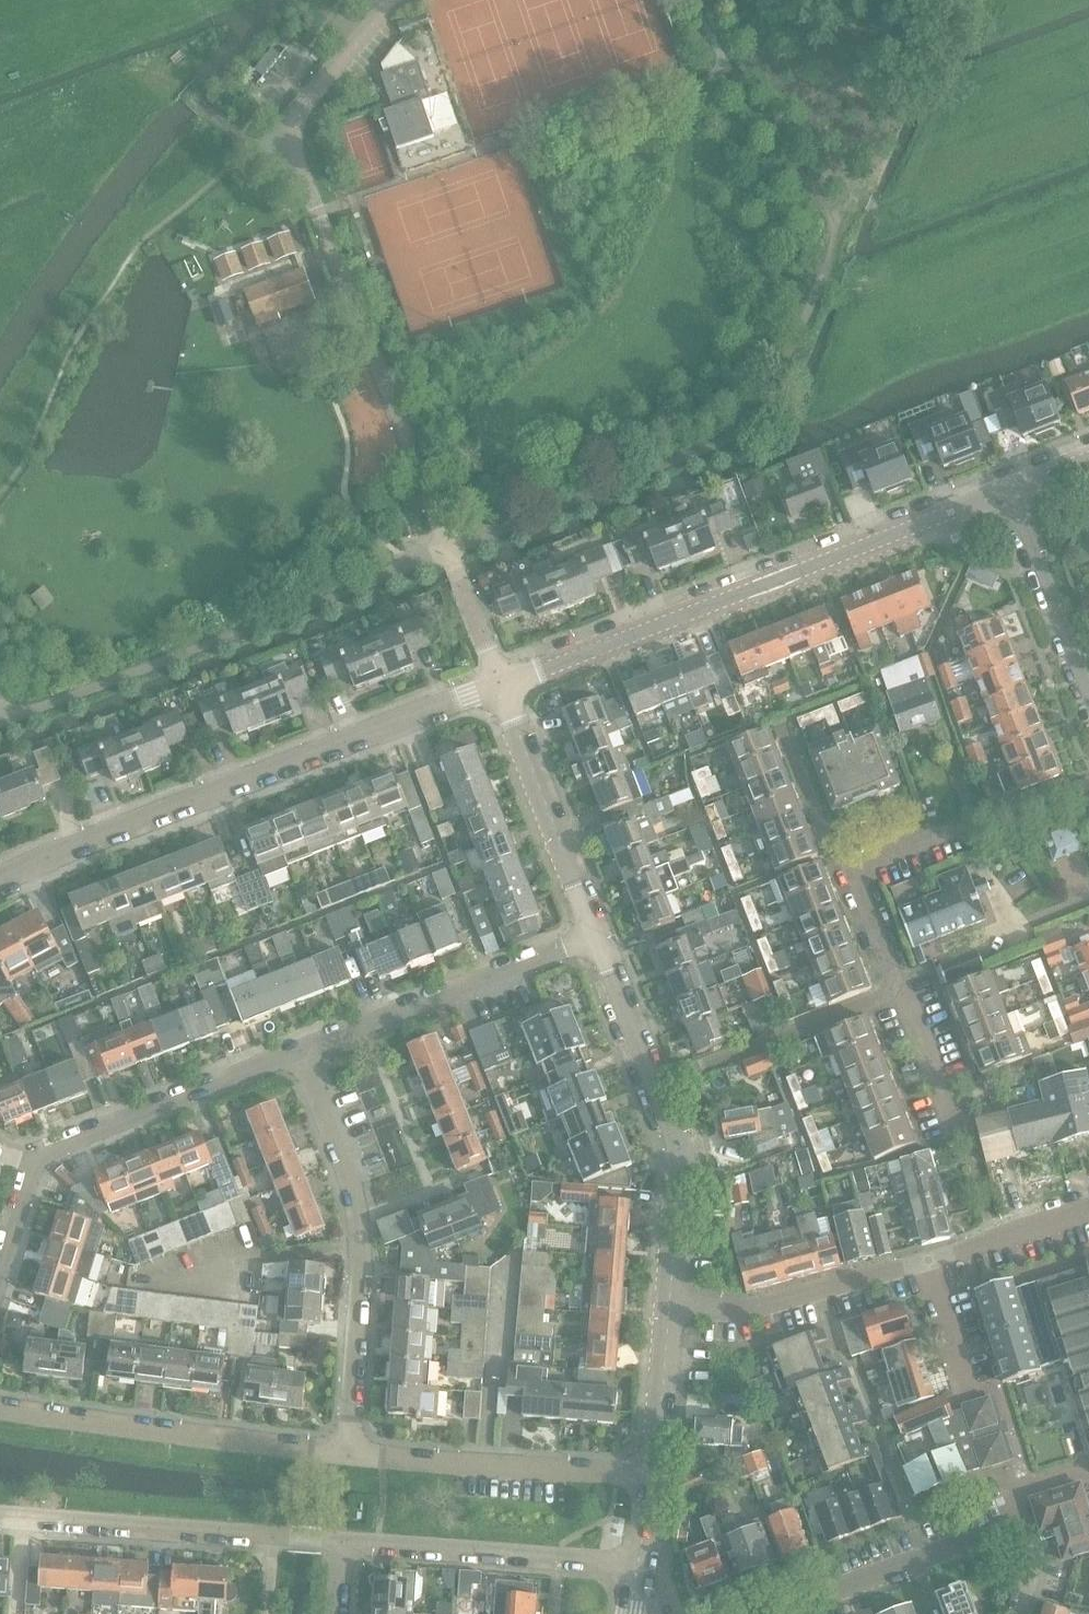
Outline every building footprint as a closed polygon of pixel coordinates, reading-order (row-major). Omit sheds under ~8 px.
[(405,37),(431,28),(426,15),(400,24),(405,37)] [(386,73),(382,75),(395,110),(386,113),(398,150),(436,137),(424,102),(432,99),(419,62),(418,62),(399,45),(384,66),(386,73)] [(281,261),(293,256),(286,236),(274,240),(281,261)] [(254,271),(267,266),(259,246),(247,250),(254,271)] [(228,281),(240,276),(232,256),(220,260),(228,281)] [(300,273),(246,293),(251,304),(258,322),(315,301),(304,271),(300,273)] [(225,301),(211,306),(220,328),(235,322),(227,300),(225,301)] [(1060,359),(1049,364),(1055,379),(1066,374),(1060,359)] [(1067,383),(1080,415),(1088,411),(1088,375),(1067,383)] [(1047,386),(1022,396),(1019,386),(990,397),(997,416),(1003,432),(1020,426),(1024,437),(1035,433),(1036,436),(1055,428),(1054,426),(1061,423),(1047,386)] [(997,416),(984,421),(988,430),(990,437),(1003,432),(997,416)] [(967,417),(943,426),(939,417),(910,428),(924,463),(940,457),(945,468),(956,464),(957,466),(976,459),(975,457),(982,454),(980,449),(975,435),(967,417)] [(988,430),(975,435),(980,449),(993,444),(990,437),(988,430)] [(898,444),(874,453),(870,443),(841,455),(855,490),(871,483),(875,495),(887,490),(888,493),(906,486),(905,483),(912,481),(898,444)] [(830,475),(820,450),(786,463),(796,487),(782,492),(793,520),(828,506),(818,480),(830,475)] [(766,495),(760,479),(743,485),(748,501),(766,495)] [(720,498),(738,491),(734,481),(716,487),(720,498)] [(690,520),(676,526),(689,560),(716,549),(711,537),(732,528),(721,501),(688,515),(690,520)] [(404,521),(395,525),(402,541),(411,537),(404,521)] [(624,542),(613,546),(623,570),(633,566),(633,567),(647,562),(646,559),(654,556),(660,572),(689,560),(676,526),(659,532),(656,526),(623,540),(624,542)] [(757,535),(746,538),(751,552),(762,548),(757,535)] [(571,567),(556,573),(570,607),(596,597),(591,584),(612,575),(601,549),(569,561),(571,567)] [(501,588),(494,591),(504,617),(512,614),(535,605),(540,619),(570,607),(556,573),(552,563),(534,570),(536,574),(501,588)] [(973,581),(978,568),(972,565),(967,578),(973,581)] [(917,573),(892,583),(911,632),(922,628),(916,614),(931,608),(917,573)] [(488,575),(479,579),(483,590),(492,587),(488,575)] [(900,637),(911,632),(892,583),(867,592),(881,628),(895,622),(900,637)] [(867,633),(881,628),(867,592),(842,602),(861,652),(873,647),(867,633)] [(825,608),(800,618),(813,649),(823,676),(825,675),(833,672),(837,670),(833,660),(830,662),(829,658),(848,651),(843,638),(837,640),(825,608)] [(800,618),(779,626),(791,658),(813,649),(800,618)] [(960,636),(968,658),(1010,642),(1001,619),(971,631),(966,618),(957,622),(962,635),(960,636)] [(385,629),(368,636),(370,644),(372,644),(385,678),(414,666),(409,654),(430,646),(421,622),(419,619),(412,622),(398,628),(386,632),(385,629)] [(779,626),(756,635),(769,667),(791,658),(779,626)] [(756,635),(730,646),(742,678),(746,687),(770,677),(766,668),(769,667),(756,635)] [(968,658),(977,680),(1019,664),(1010,642),(968,658)] [(342,649),(322,657),(332,683),(353,676),(358,688),(385,678),(372,644),(370,644),(356,650),(354,645),(342,649)] [(939,720),(926,681),(935,678),(928,656),(882,673),(889,694),(902,732),(924,725),(929,728),(936,726),(937,720),(939,720)] [(705,657),(678,667),(690,696),(695,711),(708,706),(703,691),(716,686),(705,657)] [(977,680),(985,702),(1027,687),(1019,664),(977,680)] [(285,665),(263,673),(267,684),(251,690),(264,724),(294,713),(289,700),(309,693),(299,666),(288,671),(285,665)] [(937,670),(945,693),(957,689),(949,666),(937,670)] [(663,706),(690,696),(678,667),(652,677),(663,706)] [(635,717),(663,706),(652,677),(624,688),(635,717)] [(579,682),(565,687),(570,701),(592,692),(587,679),(579,682)] [(787,679),(773,684),(777,695),(791,689),(787,679)] [(809,683),(801,686),(806,698),(814,695),(809,683)] [(728,718),(740,714),(729,686),(717,691),(728,718)] [(985,702),(994,724),(1036,709),(1027,687),(985,702)] [(204,702),(201,704),(204,712),(212,730),(233,722),(237,735),(264,724),(251,690),(236,696),(235,691),(222,696),(204,702)] [(868,703),(864,694),(851,700),(855,708),(868,703)] [(624,708),(622,709),(618,700),(607,705),(604,699),(595,703),(594,700),(564,712),(574,737),(627,716),(624,708)] [(851,700),(838,705),(842,714),(855,708),(851,700)] [(950,705),(953,714),(968,708),(966,700),(950,705)] [(833,707),(823,710),(827,719),(837,715),(833,707)] [(972,721),(968,708),(953,714),(957,725),(972,721)] [(994,724),(1003,747),(1045,731),(1036,709),(994,724)] [(823,710),(811,715),(814,724),(827,719),(823,710)] [(147,732),(132,738),(145,772),(173,761),(169,749),(190,740),(179,713),(145,727),(147,732)] [(814,724),(811,715),(798,720),(802,729),(814,724)] [(840,724),(837,715),(827,719),(830,728),(840,724)] [(632,727),(627,716),(574,737),(584,762),(617,749),(611,735),(632,727)] [(657,729),(644,735),(648,744),(661,739),(657,729)] [(728,746),(737,768),(778,752),(769,730),(728,746)] [(835,737),(808,747),(834,812),(900,787),(878,730),(853,739),(852,738),(851,739),(852,740),(847,742),(845,737),(836,740),(835,737)] [(1003,747),(1011,769),(1053,753),(1045,731),(1003,747)] [(702,733),(685,739),(689,751),(707,745),(702,733)] [(116,784),(145,772),(132,738),(115,745),(112,739),(78,752),(89,779),(111,770),(116,784)] [(966,750),(970,759),(984,753),(981,745),(966,750)] [(617,749),(584,762),(594,787),(624,776),(631,773),(633,772),(623,747),(617,749)] [(0,786),(0,820),(1,822),(31,811),(30,809),(37,806),(46,803),(41,790),(46,788),(60,783),(61,782),(49,750),(34,756),(39,771),(0,786)] [(445,762),(456,790),(486,778),(476,750),(445,762)] [(737,768),(745,788),(786,773),(778,752),(737,768)] [(987,764),(984,753),(970,759),(973,769),(987,764)] [(1011,769),(998,774),(1007,795),(1020,790),(1021,792),(1025,791),(1026,794),(1036,790),(1035,787),(1062,776),(1060,773),(1064,772),(1059,759),(1056,760),(1053,753),(1011,769)] [(696,784),(705,780),(712,777),(709,768),(693,775),(696,784)] [(419,774),(429,800),(440,796),(430,770),(419,774)] [(396,773),(370,783),(383,818),(409,808),(411,812),(423,808),(410,772),(397,777),(396,773)] [(604,813),(610,811),(612,818),(628,813),(645,806),(642,798),(641,799),(631,773),(624,776),(594,787),(604,813)] [(745,788),(753,809),(794,794),(786,773),(745,788)] [(456,790),(466,817),(497,805),(486,778),(456,790)] [(711,796),(705,780),(696,784),(702,799),(711,796)] [(370,783),(345,792),(362,837),(386,828),(383,819),(383,818),(370,783)] [(345,792),(321,802),(338,846),(362,837),(345,792)] [(753,809),(761,830),(802,814),(794,794),(753,809)] [(443,806),(440,796),(429,800),(432,810),(443,806)] [(616,858),(645,847),(659,841),(654,827),(662,824),(659,818),(675,812),(669,797),(645,806),(628,813),(631,822),(606,831),(616,858)] [(314,855),(338,846),(321,802),(297,811),(314,855)] [(466,817),(477,844),(508,832),(497,805),(466,817)] [(706,809),(712,825),(721,822),(715,806),(706,809)] [(423,845),(435,840),(423,808),(411,812),(423,845)] [(297,811),(271,821),(285,856),(283,857),(287,866),(314,855),(297,811)] [(761,830),(769,851),(810,835),(802,814),(761,830)] [(271,821),(245,831),(259,866),(261,871),(262,870),(265,879),(288,870),(287,866),(283,857),(285,856),(271,821)] [(727,838),(721,822),(712,825),(718,841),(727,838)] [(1073,823),(1045,834),(1056,862),(1084,851),(1073,823)] [(452,825),(438,830),(442,842),(456,836),(452,825)] [(477,844),(488,872),(519,860),(508,832),(477,844)] [(818,857),(810,835),(769,851),(777,873),(818,857)] [(221,841),(196,850),(209,884),(207,884),(211,894),(235,885),(232,875),(234,874),(221,841)] [(645,847),(616,858),(626,884),(673,866),(687,860),(684,851),(669,856),(667,851),(649,858),(645,847)] [(722,851),(728,867),(737,863),(731,847),(722,851)] [(184,893),(207,884),(209,884),(196,850),(171,860),(184,893)] [(462,852),(449,858),(453,870),(467,864),(462,852)] [(702,854),(687,860),(690,868),(705,863),(702,854)] [(171,860),(146,870),(159,903),(184,893),(171,860)] [(417,860),(403,866),(407,876),(421,870),(417,860)] [(488,872),(498,900),(529,888),(519,860),(488,872)] [(673,866),(626,884),(635,908),(667,896),(679,891),(674,878),(692,872),(690,868),(687,860),(673,866)] [(743,879),(737,863),(728,867),(734,883),(743,879)] [(769,883),(777,904),(788,900),(788,901),(829,886),(821,864),(769,883)] [(158,903),(159,903),(146,870),(121,879),(139,925),(162,915),(158,903)] [(262,870),(249,875),(261,907),(274,902),(265,879),(262,870)] [(385,870),(377,873),(382,887),(390,884),(385,870)] [(898,910),(913,950),(919,966),(926,964),(919,946),(985,921),(976,898),(990,892),(985,880),(971,885),(965,870),(939,881),(944,894),(900,911),(900,910),(898,910)] [(444,898),(455,894),(447,872),(435,877),(444,898)] [(377,873),(352,883),(357,896),(382,887),(377,873)] [(248,912),(261,907),(249,875),(236,880),(248,912)] [(132,929),(138,925),(139,925),(121,879),(96,889),(109,922),(108,923),(112,935),(119,934),(126,932),(132,929)] [(473,880),(459,885),(464,897),(478,892),(473,880)] [(352,883),(328,892),(333,905),(357,896),(352,883)] [(788,901),(797,922),(837,906),(829,886),(788,901)] [(529,888),(498,900),(509,928),(503,930),(508,944),(541,931),(536,919),(540,917),(529,888)] [(84,932),(108,923),(109,922),(96,889),(71,899),(74,907),(63,911),(75,943),(87,975),(99,971),(84,932)] [(321,910),(333,905),(328,892),(316,897),(321,910)] [(401,915),(393,893),(379,898),(387,921),(401,915)] [(676,920),(667,896),(635,908),(645,932),(676,920)] [(741,901),(748,917),(757,914),(750,898),(741,901)] [(715,904),(682,917),(686,929),(720,917),(715,904)] [(482,905),(469,910),(480,939),(494,934),(482,905)] [(797,922),(805,943),(845,927),(837,906),(797,922)] [(380,981),(408,970),(396,939),(369,950),(361,931),(353,908),(339,913),(348,936),(366,980),(378,975),(380,981)] [(375,933),(389,927),(381,909),(367,915),(375,933)] [(663,947),(657,950),(667,977),(697,966),(700,964),(695,951),(706,947),(703,938),(713,934),(742,923),(738,910),(720,917),(686,929),(660,939),(663,947)] [(337,940),(348,936),(339,913),(328,917),(337,940)] [(38,914),(14,927),(34,965),(45,959),(47,962),(60,955),(67,969),(78,964),(66,933),(53,941),(38,914)] [(763,930),(757,914),(748,917),(754,933),(763,930)] [(448,918),(423,928),(435,960),(461,950),(448,918)] [(1059,925),(1038,933),(1050,966),(1064,961),(1060,951),(1068,948),(1059,925)] [(0,969),(0,997),(4,1003),(17,996),(9,983),(23,975),(21,972),(34,965),(14,927),(0,934),(0,963),(2,968),(0,969)] [(805,943),(813,964),(853,948),(845,927),(805,943)] [(423,928),(396,939),(408,970),(435,960),(423,928)] [(272,939),(286,972),(297,1003),(325,992),(313,962),(303,966),(297,964),(286,934),(272,939)] [(211,938),(203,941),(208,954),(216,951),(211,938)] [(758,943),(764,959),(773,955),(767,939),(758,943)] [(196,959),(208,954),(203,941),(202,940),(190,944),(196,959)] [(259,942),(245,948),(245,949),(270,1014),(297,1003),(286,972),(276,976),(271,974),(259,942)] [(1060,951),(1064,961),(1065,965),(1077,961),(1082,973),(1088,971),(1088,944),(1073,950),(1068,948),(1060,951)] [(813,964),(821,985),(861,969),(853,948),(813,964)] [(242,1024),(270,1014),(245,949),(241,951),(254,985),(231,994),(240,1019),(242,1024)] [(339,952),(313,962),(325,992),(351,982),(339,952)] [(977,952),(935,969),(942,987),(984,971),(977,952)] [(779,971),(773,955),(764,959),(770,975),(779,971)] [(161,957),(152,960),(158,974),(167,970),(161,957)] [(148,978),(158,974),(152,960),(143,964),(148,978)] [(218,960),(206,965),(216,989),(228,984),(218,960)] [(700,965),(700,964),(697,966),(667,977),(677,1002),(719,985),(709,961),(700,965)] [(1032,964),(1038,981),(1047,977),(1041,961),(1032,964)] [(201,995),(216,989),(206,965),(191,971),(201,995)] [(739,966),(721,973),(725,983),(742,977),(743,976),(739,966)] [(751,1002),(771,994),(762,969),(760,970),(745,976),(743,976),(742,977),(751,1002)] [(870,991),(861,969),(821,985),(829,1006),(870,991)] [(1082,973),(1082,975),(1076,978),(1083,994),(1088,992),(1088,993),(1088,971),(1082,973)] [(957,1012),(998,996),(1009,992),(1009,990),(1008,991),(1003,978),(998,980),(995,974),(996,973),(996,972),(948,990),(957,1012)] [(1053,993),(1047,977),(1038,981),(1044,997),(1053,993)] [(774,984),(780,1000),(789,997),(783,981),(774,984)] [(729,1011),(719,985),(677,1002),(687,1028),(717,1016),(729,1011)] [(148,1015),(161,1009),(152,986),(139,991),(148,1015)] [(59,1015),(93,1002),(89,992),(55,1006),(59,1015)] [(11,1001),(19,1025),(35,1020),(27,996),(11,1001)] [(957,1012),(965,1033),(1006,1017),(998,996),(957,1012)] [(111,1002),(124,1036),(136,1066),(164,1055),(152,1025),(137,1030),(124,997),(111,1002)] [(795,1013),(789,997),(780,1000),(786,1016),(795,1013)] [(1088,1019),(1088,1006),(1088,1005),(1081,1007),(1077,997),(1063,1002),(1072,1025),(1088,1019)] [(764,1000),(743,1008),(752,1034),(773,1026),(764,1000)] [(522,1027),(533,1054),(581,1035),(570,1008),(564,1011),(564,1010),(562,1006),(559,1004),(555,1002),(551,1002),(547,1003),(547,1002),(521,1012),(526,1026),(522,1027)] [(1048,1006),(1054,1022),(1063,1019),(1057,1003),(1048,1006)] [(206,1004),(180,1014),(192,1044),(218,1034),(206,1004)] [(158,1011),(148,1015),(152,1025),(164,1055),(192,1044),(180,1014),(162,1021),(158,1011)] [(727,1042),(717,1016),(687,1028),(700,1061),(717,1054),(715,1047),(727,1042)] [(68,1047),(81,1042),(82,1042),(72,1017),(58,1022),(68,1047)] [(965,1033),(973,1053),(1014,1038),(1006,1017),(965,1033)] [(815,1038),(823,1060),(875,1040),(867,1018),(815,1038)] [(1060,1038),(1069,1035),(1073,1045),(1087,1040),(1080,1023),(1067,1029),(1063,1019),(1054,1022),(1060,1038)] [(1082,1022),(1080,1023),(1087,1040),(1088,1039),(1088,1020),(1082,1022)] [(493,1023),(481,1028),(492,1056),(505,1052),(493,1023)] [(452,1031),(457,1046),(467,1042),(461,1027),(452,1031)] [(497,1067),(492,1056),(481,1028),(469,1033),(484,1072),(497,1067)] [(104,1033),(82,1042),(81,1042),(96,1079),(108,1074),(109,1076),(136,1066),(124,1036),(108,1042),(104,1033)] [(591,1061),(581,1035),(533,1054),(538,1067),(542,1065),(547,1078),(585,1063),(591,1061)] [(981,1075),(1022,1060),(1032,1056),(1023,1035),(1014,1038),(973,1053),(981,1075)] [(407,1048),(417,1073),(446,1061),(436,1037),(407,1048)] [(14,1069),(28,1063),(18,1038),(4,1044),(14,1069)] [(836,1060),(842,1077),(883,1061),(875,1040),(823,1060),(825,1064),(836,1060)] [(794,1046),(785,1050),(791,1066),(800,1063),(794,1046)] [(474,1060),(471,1053),(463,1056),(466,1063),(474,1060)] [(750,1077),(772,1069),(766,1055),(745,1063),(750,1077)] [(417,1073),(427,1097),(456,1086),(446,1061),(417,1073)] [(842,1077),(850,1097),(891,1082),(883,1061),(842,1077)] [(75,1063),(48,1074),(60,1104),(87,1093),(75,1063)] [(590,1075),(585,1063),(547,1078),(552,1090),(548,1092),(558,1119),(563,1117),(562,1117),(600,1102),(601,1103),(607,1100),(596,1073),(590,1075)] [(466,1068),(471,1080),(481,1076),(476,1064),(466,1068)] [(976,1120),(987,1163),(1088,1136),(1088,1083),(1086,1072),(1038,1084),(1043,1103),(976,1120)] [(408,1165),(399,1135),(385,1140),(375,1108),(384,1105),(374,1073),(361,1077),(390,1171),(408,1165)] [(34,1114),(60,1104),(48,1074),(21,1085),(33,1115),(34,1115),(34,1114)] [(21,1085),(18,1076),(0,1083),(0,1082),(0,1123),(4,1122),(6,1126),(33,1115),(21,1085)] [(486,1091),(481,1076),(471,1080),(476,1095),(486,1091)] [(787,1079),(793,1096),(802,1092),(795,1076),(787,1079)] [(850,1097),(858,1118),(899,1102),(891,1082),(850,1097)] [(427,1097),(437,1122),(466,1110),(456,1086),(427,1097)] [(808,1108),(807,1105),(817,1100),(813,1089),(802,1094),(802,1092),(793,1096),(799,1112),(808,1108)] [(495,1098),(500,1112),(510,1109),(504,1095),(495,1098)] [(605,1114),(601,1103),(600,1102),(562,1117),(563,1117),(572,1143),(568,1144),(574,1157),(622,1138),(611,1112),(605,1114)] [(858,1118),(866,1139),(907,1123),(899,1102),(858,1118)] [(245,1115),(255,1139),(284,1128),(274,1103),(245,1115)] [(757,1110),(721,1116),(725,1140),(748,1136),(751,1150),(753,1156),(780,1146),(777,1139),(798,1131),(788,1104),(770,1111),(758,1113),(757,1110)] [(437,1122),(446,1146),(475,1135),(466,1110),(437,1122)] [(521,1112),(503,1119),(510,1137),(528,1130),(521,1112)] [(485,1117),(490,1129),(500,1125),(495,1113),(485,1117)] [(803,1121),(809,1137),(818,1134),(812,1118),(803,1121)] [(226,1138),(235,1134),(230,1121),(221,1125),(226,1138)] [(916,1145),(907,1123),(866,1139),(875,1161),(916,1145)] [(506,1140),(500,1125),(490,1129),(495,1144),(506,1140)] [(284,1128),(255,1139),(265,1164),(294,1152),(293,1150),(297,1149),(293,1137),(289,1139),(284,1128)] [(202,1133),(175,1144),(187,1175),(204,1168),(209,1166),(213,1177),(223,1204),(229,1202),(242,1197),(231,1170),(219,1140),(206,1145),(204,1141),(202,1133)] [(824,1150),(818,1134),(809,1137),(815,1153),(824,1150)] [(485,1160),(485,1159),(491,1156),(487,1145),(480,1147),(475,1135),(446,1146),(456,1171),(485,1160)] [(632,1165),(622,1138),(574,1157),(585,1186),(631,1189),(631,1180),(626,1167),(632,1165)] [(175,1144),(150,1153),(165,1193),(176,1189),(172,1181),(187,1175),(175,1144)] [(901,1159),(888,1163),(891,1177),(893,1185),(935,1174),(933,1166),(936,1161),(934,1151),(924,1153),(901,1159)] [(265,1164),(275,1188),(304,1177),(294,1152),(265,1164)] [(808,1152),(796,1155),(802,1177),(814,1174),(808,1152)] [(165,1193),(150,1153),(124,1164),(139,1203),(165,1193)] [(826,1154),(817,1158),(823,1174),(832,1171),(826,1154)] [(537,1155),(524,1159),(529,1172),(541,1168),(537,1155)] [(233,1163),(238,1175),(247,1171),(243,1160),(233,1163)] [(112,1213),(138,1203),(139,1203),(124,1164),(96,1174),(101,1185),(79,1194),(79,1195),(101,1215),(111,1211),(112,1213)] [(772,1167),(763,1170),(767,1191),(776,1188),(772,1167)] [(753,1196),(767,1191),(763,1170),(749,1175),(753,1196)] [(253,1187),(247,1171),(238,1175),(244,1190),(253,1187)] [(858,1193),(870,1191),(865,1171),(854,1174),(858,1193)] [(909,1190),(912,1202),(941,1195),(945,1194),(942,1184),(938,1182),(935,1174),(893,1185),(896,1193),(909,1190)] [(816,1188),(812,1176),(801,1179),(805,1191),(816,1188)] [(275,1188),(285,1213),(314,1201),(304,1177),(275,1188)] [(471,1197),(443,1207),(457,1243),(484,1233),(479,1219),(503,1210),(490,1177),(467,1186),(471,1197)] [(598,1202),(599,1188),(564,1185),(563,1199),(598,1202)] [(749,1205),(746,1185),(731,1187),(735,1207),(749,1205)] [(875,1213),(870,1194),(859,1196),(864,1216),(875,1213)] [(900,1205),(905,1226),(946,1217),(944,1208),(947,1204),(945,1194),(941,1195),(912,1202),(900,1205)] [(98,1226),(101,1215),(79,1195),(72,1217),(61,1214),(52,1241),(96,1254),(103,1230),(101,1227),(98,1226)] [(242,1197),(229,1202),(239,1227),(252,1222),(242,1197)] [(591,1202),(589,1229),(628,1232),(630,1203),(598,1200),(598,1202),(591,1202)] [(324,1226),(314,1201),(285,1213),(295,1237),(324,1226)] [(217,1207),(227,1232),(239,1227),(229,1202),(223,1204),(217,1207)] [(804,1276),(823,1271),(809,1217),(805,1202),(792,1206),(798,1227),(791,1229),(804,1276)] [(217,1207),(204,1212),(214,1237),(227,1232),(217,1207)] [(408,1212),(379,1223),(387,1243),(401,1239),(405,1248),(403,1264),(402,1277),(431,1279),(436,1279),(467,1282),(468,1268),(463,1267),(463,1265),(439,1263),(439,1257),(437,1251),(457,1243),(443,1207),(421,1216),(411,1220),(408,1212)] [(254,1211),(259,1223),(268,1220),(263,1208),(254,1211)] [(204,1212),(192,1217),(202,1241),(214,1237),(204,1212)] [(848,1264),(874,1257),(863,1214),(836,1221),(848,1264)] [(529,1215),(528,1225),(543,1226),(547,1227),(548,1216),(529,1215)] [(815,1215),(809,1217),(823,1271),(839,1266),(826,1220),(817,1222),(815,1215)] [(870,1219),(874,1235),(885,1233),(881,1216),(870,1219)] [(192,1217),(179,1222),(189,1246),(202,1241),(192,1217)] [(948,1225),(946,1217),(905,1226),(909,1241),(921,1238),(923,1245),(952,1238),(952,1236),(955,1232),(954,1227),(948,1225)] [(273,1233),(268,1220),(259,1223),(264,1236),(273,1233)] [(179,1222),(167,1226),(176,1251),(189,1246),(179,1222)] [(525,1240),(524,1252),(525,1252),(537,1253),(539,1226),(528,1225),(527,1239),(525,1240)] [(167,1226),(154,1231),(164,1256),(176,1251),(167,1226)] [(589,1229),(586,1257),(626,1260),(628,1232),(589,1229)] [(791,1229),(774,1234),(787,1281),(804,1276),(791,1229)] [(154,1231),(142,1236),(151,1261),(164,1256),(154,1231)] [(891,1252),(885,1233),(874,1235),(880,1255),(891,1252)] [(747,1292),(769,1286),(756,1239),(744,1242),(742,1234),(732,1237),(747,1292)] [(774,1234),(756,1239),(769,1286),(787,1281),(774,1234)] [(142,1236),(129,1241),(139,1266),(151,1261),(142,1236)] [(272,1236),(259,1241),(264,1253),(277,1248),(272,1236)] [(88,1281),(96,1254),(52,1241),(44,1267),(84,1279),(88,1281)] [(979,1292),(1007,1384),(1040,1375),(1038,1370),(1063,1363),(1088,1449),(1088,1251),(1087,1252),(1086,1253),(1086,1254),(1085,1254),(1085,1255),(1085,1256),(1085,1257),(1085,1258),(1088,1267),(1013,1290),(1011,1282),(979,1292)] [(525,1252),(524,1265),(550,1267),(551,1255),(525,1252)] [(465,1265),(463,1265),(463,1267),(468,1268),(481,1268),(481,1267),(482,1257),(466,1256),(465,1265)] [(586,1257),(584,1283),(584,1285),(623,1288),(626,1260),(586,1257)] [(292,1277),(290,1295),(324,1297),(327,1268),(294,1265),(294,1263),(267,1266),(265,1276),(292,1277)] [(559,1268),(550,1267),(524,1265),(523,1279),(558,1283),(559,1268)] [(44,1267),(36,1294),(48,1298),(44,1311),(70,1319),(74,1306),(75,1306),(84,1279),(44,1267)] [(468,1268),(467,1282),(466,1295),(490,1297),(492,1269),(481,1267),(481,1268),(468,1268)] [(400,1277),(398,1305),(429,1307),(434,1308),(436,1279),(431,1279),(402,1277),(400,1277)] [(557,1296),(558,1283),(523,1279),(522,1293),(547,1295),(557,1296)] [(584,1285),(581,1314),(593,1315),(594,1314),(621,1316),(622,1303),(626,1303),(627,1291),(623,1290),(623,1288),(584,1285)] [(113,1288),(105,1314),(117,1315),(119,1315),(123,1316),(127,1290),(113,1288)] [(123,1316),(137,1318),(141,1292),(127,1290),(123,1316)] [(137,1318),(150,1319),(154,1293),(141,1292),(137,1318)] [(150,1319),(163,1321),(167,1295),(154,1293),(150,1319)] [(545,1323),(547,1295),(522,1293),(520,1321),(545,1323)] [(455,1294),(454,1309),(489,1311),(490,1297),(466,1295),(455,1294)] [(163,1321),(176,1323),(179,1297),(167,1295),(163,1321)] [(322,1324),(324,1297),(290,1295),(288,1321),(283,1320),(282,1336),(309,1338),(310,1323),(322,1324)] [(176,1323),(189,1325),(193,1298),(179,1297),(176,1323)] [(206,1300),(193,1298),(189,1325),(202,1326),(206,1300)] [(202,1326),(216,1328),(219,1302),(206,1300),(202,1326)] [(216,1328),(229,1330),(233,1304),(219,1302),(216,1328)] [(246,1305),(233,1304),(229,1330),(242,1331),(246,1305)] [(863,1318),(842,1324),(852,1356),(872,1350),(873,1351),(913,1339),(911,1335),(914,1332),(911,1324),(907,1322),(901,1304),(862,1317),(863,1318)] [(260,1307),(246,1305),(242,1331),(256,1333),(258,1319),(260,1307)] [(398,1305),(396,1334),(427,1336),(429,1307),(398,1305)] [(453,1322),(464,1323),(488,1325),(489,1311),(454,1309),(453,1322)] [(67,1330),(70,1319),(44,1311),(40,1322),(67,1330)] [(102,1339),(105,1314),(91,1312),(88,1337),(102,1339)] [(105,1314),(102,1339),(113,1340),(114,1340),(117,1315),(105,1314)] [(593,1315),(591,1342),(618,1345),(621,1316),(594,1314),(593,1315)] [(258,1319),(256,1333),(269,1334),(270,1321),(258,1319)] [(555,1324),(545,1323),(520,1321),(518,1336),(554,1339),(555,1324)] [(464,1323),(463,1338),(486,1340),(488,1325),(464,1323)] [(829,1544),(902,1517),(874,1444),(861,1448),(853,1426),(866,1421),(858,1401),(843,1407),(834,1385),(850,1379),(846,1369),(838,1372),(834,1362),(820,1367),(811,1345),(826,1339),(822,1329),(767,1349),(784,1393),(792,1390),(823,1475),(865,1459),(876,1486),(815,1509),(829,1544)] [(229,1330),(226,1352),(226,1355),(239,1357),(242,1331),(229,1330)] [(27,1374),(55,1377),(59,1344),(43,1343),(44,1333),(31,1331),(30,1341),(27,1374)] [(253,1359),(256,1333),(242,1331),(239,1357),(253,1359)] [(59,1344),(55,1377),(83,1380),(86,1347),(76,1346),(76,1340),(70,1333),(61,1332),(59,1344)] [(396,1334),(394,1361),(425,1363),(427,1336),(396,1334)] [(114,1340),(113,1340),(113,1345),(114,1345),(110,1378),(138,1381),(142,1349),(141,1349),(142,1341),(140,1338),(137,1335),(133,1335),(128,1336),(125,1340),(116,1338),(115,1341),(114,1340)] [(308,1349),(309,1338),(282,1336),(281,1348),(308,1349)] [(553,1353),(554,1339),(518,1336),(517,1350),(543,1352),(553,1353)] [(463,1338),(462,1350),(485,1352),(486,1340),(463,1338)] [(142,1349),(138,1381),(165,1385),(170,1353),(171,1345),(143,1341),(142,1349)] [(616,1371),(618,1345),(591,1342),(590,1358),(580,1357),(579,1369),(583,1370),(609,1372),(609,1370),(616,1371)] [(879,1383),(890,1380),(889,1374),(923,1364),(917,1342),(876,1354),(878,1362),(885,1360),(888,1371),(877,1375),(879,1383)] [(197,1356),(170,1353),(165,1385),(193,1389),(198,1349),(198,1348),(197,1356)] [(198,1349),(193,1389),(204,1391),(221,1393),(223,1381),(235,1383),(239,1357),(226,1355),(226,1352),(198,1349)] [(451,1349),(450,1364),(484,1366),(485,1352),(462,1350),(451,1349)] [(542,1363),(543,1352),(517,1350),(516,1361),(542,1363)] [(247,1403),(274,1406),(278,1373),(279,1362),(252,1359),(251,1370),(247,1403)] [(394,1361),(392,1387),(423,1389),(423,1388),(429,1389),(430,1363),(425,1363),(394,1361)] [(483,1379),(484,1366),(450,1364),(449,1377),(483,1379)] [(933,1398),(923,1364),(889,1374),(890,1380),(898,1407),(910,1403),(910,1404),(933,1398)] [(510,1390),(509,1403),(527,1404),(526,1416),(566,1419),(568,1386),(549,1385),(550,1370),(544,1369),(544,1368),(512,1365),(510,1390)] [(607,1389),(609,1372),(583,1370),(581,1387),(568,1386),(566,1419),(615,1424),(618,1389),(607,1389)] [(308,1376),(278,1373),(274,1406),(304,1410),(308,1376)] [(1031,1407),(1048,1404),(1044,1384),(1027,1387),(1031,1407)] [(429,1389),(423,1388),(423,1389),(392,1387),(390,1413),(419,1415),(419,1418),(422,1418),(422,1417),(438,1419),(440,1390),(429,1389)] [(481,1419),(483,1393),(467,1392),(465,1418),(481,1419)] [(750,1416),(752,1397),(723,1395),(721,1414),(750,1416)] [(945,1397),(918,1408),(896,1418),(895,1418),(906,1444),(899,1446),(919,1493),(941,1484),(941,1486),(961,1477),(960,1475),(980,1468),(980,1469),(1007,1461),(988,1399),(961,1407),(962,1410),(951,1414),(945,1397)] [(893,1408),(882,1411),(885,1422),(893,1419),(895,1418),(896,1418),(893,1408)] [(741,1456),(749,1454),(747,1445),(743,1445),(744,1428),(733,1427),(733,1420),(698,1417),(695,1444),(727,1446),(725,1462),(741,1456)] [(749,1454),(741,1456),(742,1459),(748,1474),(760,1469),(768,1467),(762,1449),(749,1454)] [(749,1477),(748,1474),(742,1459),(731,1463),(737,1481),(749,1477)] [(681,1492),(703,1483),(699,1473),(681,1480),(681,1492)] [(1080,1484),(1053,1492),(1053,1491),(1036,1497),(1037,1497),(1030,1499),(1040,1530),(1043,1530),(1045,1537),(1055,1534),(1063,1560),(1088,1552),(1088,1511),(1080,1484)] [(776,1519),(766,1523),(781,1561),(790,1558),(792,1559),(794,1559),(797,1559),(799,1558),(801,1557),(802,1556),(804,1556),(805,1555),(806,1553),(808,1552),(788,1500),(771,1506),(776,1519)] [(720,1534),(715,1521),(713,1516),(700,1521),(709,1543),(685,1552),(695,1579),(691,1583),(693,1589),(699,1590),(700,1591),(728,1580),(720,1559),(729,1555),(723,1540),(723,1539),(722,1539),(720,1534)] [(723,1518),(715,1521),(720,1534),(728,1531),(723,1518)] [(753,1571),(775,1563),(759,1519),(735,1528),(738,1534),(723,1540),(729,1555),(737,1577),(739,1576),(744,1579),(752,1576),(753,1571)] [(680,1534),(679,1542),(688,1543),(689,1535),(680,1534)] [(9,1596),(11,1558),(0,1557),(0,1596),(9,1596)] [(42,1588),(69,1590),(71,1559),(44,1557),(44,1569),(29,1568),(26,1607),(41,1608),(42,1588)] [(69,1590),(95,1591),(97,1561),(71,1559),(69,1590)] [(95,1591),(120,1593),(121,1593),(123,1563),(97,1561),(95,1591)] [(151,1565),(123,1563),(121,1593),(120,1593),(119,1608),(161,1611),(162,1610),(164,1577),(150,1576),(151,1565)] [(164,1572),(164,1577),(162,1610),(198,1612),(201,1612),(204,1568),(177,1567),(177,1573),(164,1572)] [(217,1600),(230,1601),(232,1601),(233,1601),(234,1600),(236,1600),(237,1599),(237,1598),(238,1596),(239,1595),(239,1594),(239,1592),(239,1591),(238,1589),(237,1588),(237,1587),(235,1586),(234,1585),(233,1585),(232,1585),(229,1584),(230,1570),(204,1568),(201,1612),(198,1612),(198,1613),(216,1613),(217,1600)] [(374,1612),(396,1613),(406,1613),(407,1601),(415,1601),(421,1596),(422,1580),(418,1573),(418,1572),(393,1569),(392,1580),(377,1579),(374,1612)] [(460,1574),(458,1595),(472,1596),(473,1583),(474,1570),(461,1569),(460,1574)] [(508,1613),(536,1613),(537,1599),(525,1598),(526,1584),(515,1583),(514,1597),(510,1597),(508,1613)] [(944,1613),(976,1613),(965,1586),(938,1597),(944,1613)] [(437,1613),(452,1613),(453,1604),(438,1603),(437,1613)]
